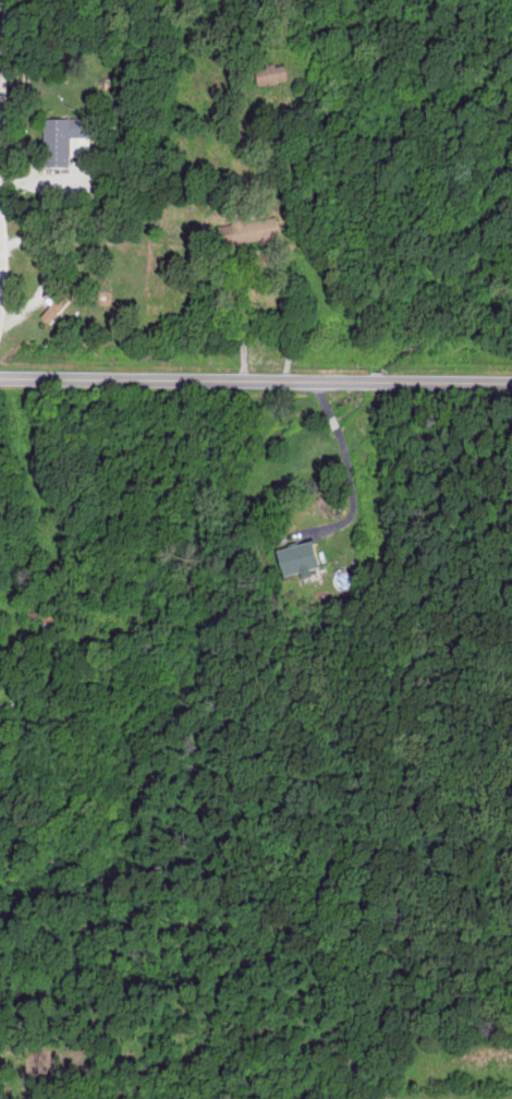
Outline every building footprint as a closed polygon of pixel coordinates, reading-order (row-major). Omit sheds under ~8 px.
[(253,66),(259,85),(285,77),(280,62),(273,64),(272,60),(253,66)] [(41,164),(66,164),(66,152),(87,153),(88,116),(42,115),(41,164)] [(274,214),(246,218),(250,242),(278,238),(274,214)] [(37,314),(46,322),(74,291),(65,283),(37,314)] [(296,570),(297,576),(308,573),(306,566),(314,565),(308,538),(284,543),(285,546),(273,549),(278,574),(296,570)]
